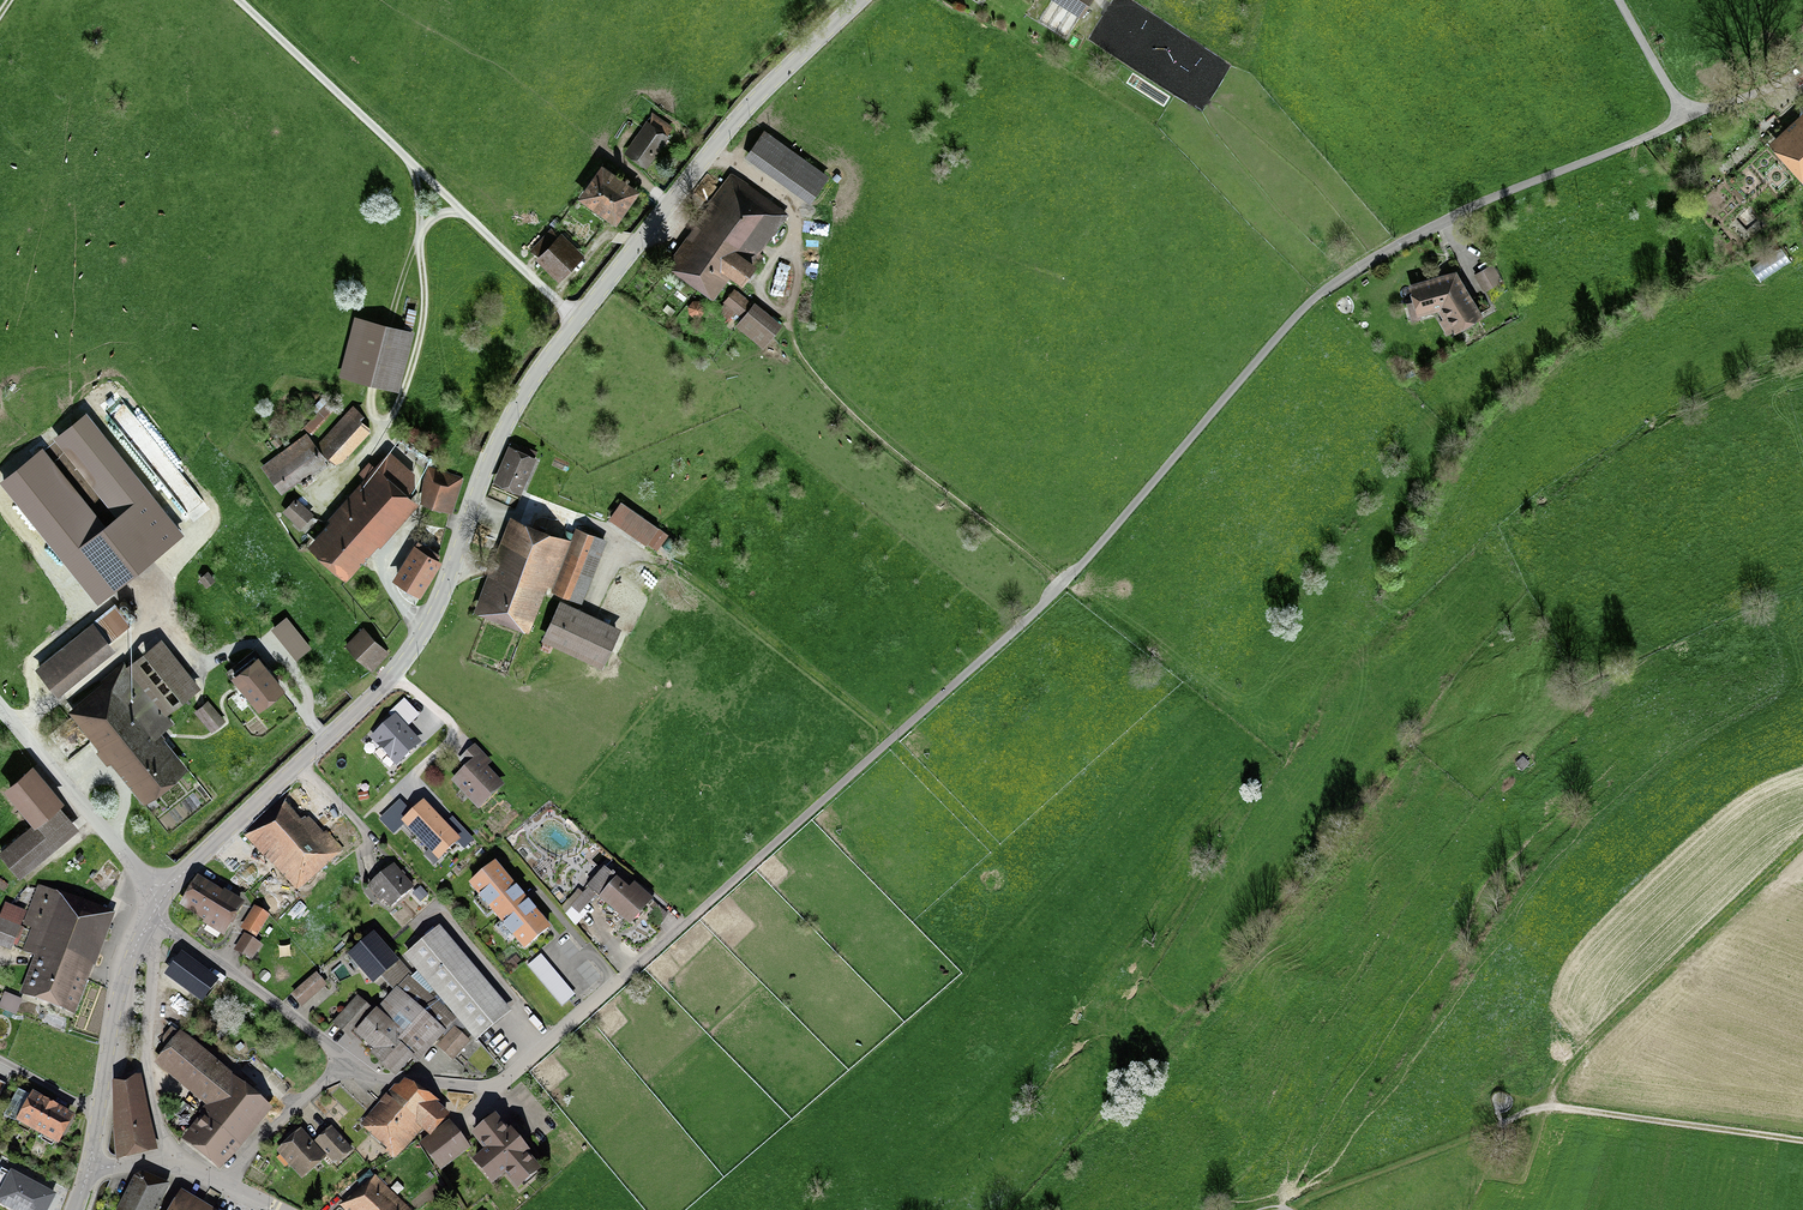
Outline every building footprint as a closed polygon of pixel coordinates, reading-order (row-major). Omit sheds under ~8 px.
[(1082,18),(1093,0),(1053,0),(1082,18)] [(674,126),(652,111),(623,153),(647,169),(663,145),(666,147),(670,140),(668,139),(670,136),(668,135),(674,126)] [(1770,148),(1802,186),(1802,117),(1770,148)] [(830,176),(765,129),(745,157),(810,204),(830,176)] [(641,190),(602,162),(577,196),(616,224),(641,190)] [(789,213),(730,171),(694,221),(697,224),(666,267),(713,300),(730,276),(743,285),(764,255),(761,253),(789,213)] [(561,236),(535,261),(557,284),(583,259),(561,236)] [(1481,271),(1474,274),(1484,292),(1503,281),(1493,263),(1488,266),(1486,261),(1478,266),(1481,271)] [(1456,270),(1409,283),(1413,302),(1407,304),(1412,322),(1422,319),(1421,316),(1438,311),(1442,319),(1439,321),(1447,335),(1454,331),(1455,334),(1484,316),(1456,270)] [(754,304),(734,288),(717,310),(764,347),(783,323),(755,301),(754,304)] [(688,306),(689,313),(694,316),(701,316),(706,311),(705,304),(700,300),(693,300),(688,306)] [(407,333),(358,321),(345,373),(395,385),(407,333)] [(183,535),(87,417),(59,439),(123,519),(107,531),(42,451),(4,482),(100,602),(183,535)] [(371,433),(353,418),(324,453),(341,468),(371,433)] [(398,441),(399,442),(400,443),(402,443),(404,443),(405,442),(406,441),(407,439),(407,437),(406,436),(405,434),(404,433),(402,433),(401,433),(399,434),(398,435),(397,436),(397,438),(397,440),(398,441)] [(305,435),(260,467),(282,498),(327,466),(305,435)] [(406,448),(407,449),(409,450),(410,450),(412,450),(413,449),(414,447),(415,446),(415,444),(415,443),(414,441),(412,440),(411,440),(409,440),(407,441),(406,442),(405,443),(405,445),(405,447),(406,448)] [(417,453),(418,454),(419,455),(421,455),(423,455),(424,454),(425,453),(426,451),(426,449),(425,448),(424,447),(423,446),(421,445),(420,445),(418,446),(417,447),(416,448),(416,450),(416,452),(417,453)] [(537,459),(511,447),(495,484),(521,496),(537,459)] [(387,450),(304,544),(341,577),(411,499),(405,494),(419,478),(387,450)] [(457,478),(436,471),(425,505),(447,511),(457,478)] [(316,519),(293,500),(280,514),(303,534),(316,519)] [(648,544),(659,528),(621,501),(609,518),(646,545),(648,544)] [(565,539),(512,517),(476,608),(529,629),(545,588),(584,604),(609,540),(571,525),(565,539)] [(659,528),(648,544),(658,551),(669,535),(659,528)] [(442,560),(418,545),(396,580),(419,595),(442,560)] [(173,567),(165,573),(170,580),(178,573),(173,567)] [(619,624),(559,600),(542,641),(602,665),(619,624)] [(114,605),(94,621),(110,642),(131,627),(114,605)] [(287,619),(276,628),(300,656),(311,647),(287,619)] [(116,655),(91,624),(33,670),(57,701),(116,655)] [(363,627),(344,645),(370,673),(389,655),(363,627)] [(161,639),(68,711),(140,803),(186,767),(158,732),(171,722),(167,716),(201,690),(161,639)] [(256,650),(228,672),(258,708),(285,686),(256,650)] [(209,704),(195,715),(211,735),(225,724),(209,704)] [(421,743),(396,716),(372,738),(396,765),(421,743)] [(469,762),(449,781),(477,811),(504,786),(486,767),(490,762),(475,746),(464,756),(469,762)] [(35,825),(58,806),(63,802),(32,763),(4,786),(35,825)] [(343,849),(289,792),(242,837),(297,893),(343,849)] [(459,841),(423,803),(403,822),(439,860),(459,841)] [(35,825),(0,852),(0,855),(19,879),(79,831),(58,806),(35,825)] [(495,861),(468,883),(524,950),(550,928),(495,861)] [(369,885),(389,908),(412,888),(392,865),(369,885)] [(611,878),(597,867),(566,906),(579,917),(611,878)] [(242,902),(194,875),(176,906),(224,934),(242,902)] [(629,889),(617,878),(599,898),(631,926),(654,900),(652,898),(654,895),(650,892),(648,895),(635,883),(629,889)] [(114,913),(53,892),(16,992),(74,1016),(114,913)] [(4,905),(0,915),(0,942),(13,947),(26,913),(4,905)] [(268,916),(252,907),(239,929),(256,938),(268,916)] [(424,997),(432,991),(475,1042),(511,1012),(439,927),(403,957),(415,971),(411,974),(407,977),(393,992),(375,1012),(358,997),(332,1026),(351,1043),(357,1037),(372,1051),(370,1054),(392,1074),(425,1038),(431,1043),(453,1019),(424,997)] [(393,992),(407,977),(411,974),(374,933),(347,956),(373,985),(380,978),(393,992)] [(261,945),(242,935),(233,951),(252,961),(261,945)] [(216,980),(180,955),(166,975),(202,1000),(216,980)] [(540,958),(527,969),(561,1008),(574,997),(540,958)] [(317,974),(290,995),(301,1009),(327,988),(317,974)] [(4,994),(0,1004),(0,1012),(16,1017),(22,1000),(4,994)] [(468,1042),(451,1028),(434,1048),(451,1063),(468,1042)] [(271,1108),(178,1032),(152,1064),(205,1106),(180,1139),(220,1171),(271,1108)] [(987,1058),(992,1062),(996,1056),(991,1052),(987,1058)] [(111,1081),(117,1159),(157,1151),(140,1075),(111,1081)] [(405,1086),(366,1130),(393,1161),(422,1131),(429,1136),(445,1117),(405,1086)] [(74,1114),(31,1091),(14,1122),(57,1144),(74,1114)] [(495,1113),(472,1132),(486,1149),(471,1161),(491,1184),(503,1174),(516,1190),(542,1168),(495,1113)] [(471,1149),(449,1121),(418,1146),(440,1173),(471,1149)] [(301,1129),(276,1151),(301,1179),(326,1157),(336,1167),(353,1151),(331,1126),(313,1142),(301,1129)] [(11,1168),(0,1189),(0,1202),(14,1209),(47,1209),(57,1193),(11,1168)] [(135,1171),(117,1209),(158,1209),(169,1186),(135,1171)] [(373,1177),(339,1207),(342,1209),(409,1209),(373,1177)] [(179,1190),(168,1209),(212,1209),(179,1190)]
